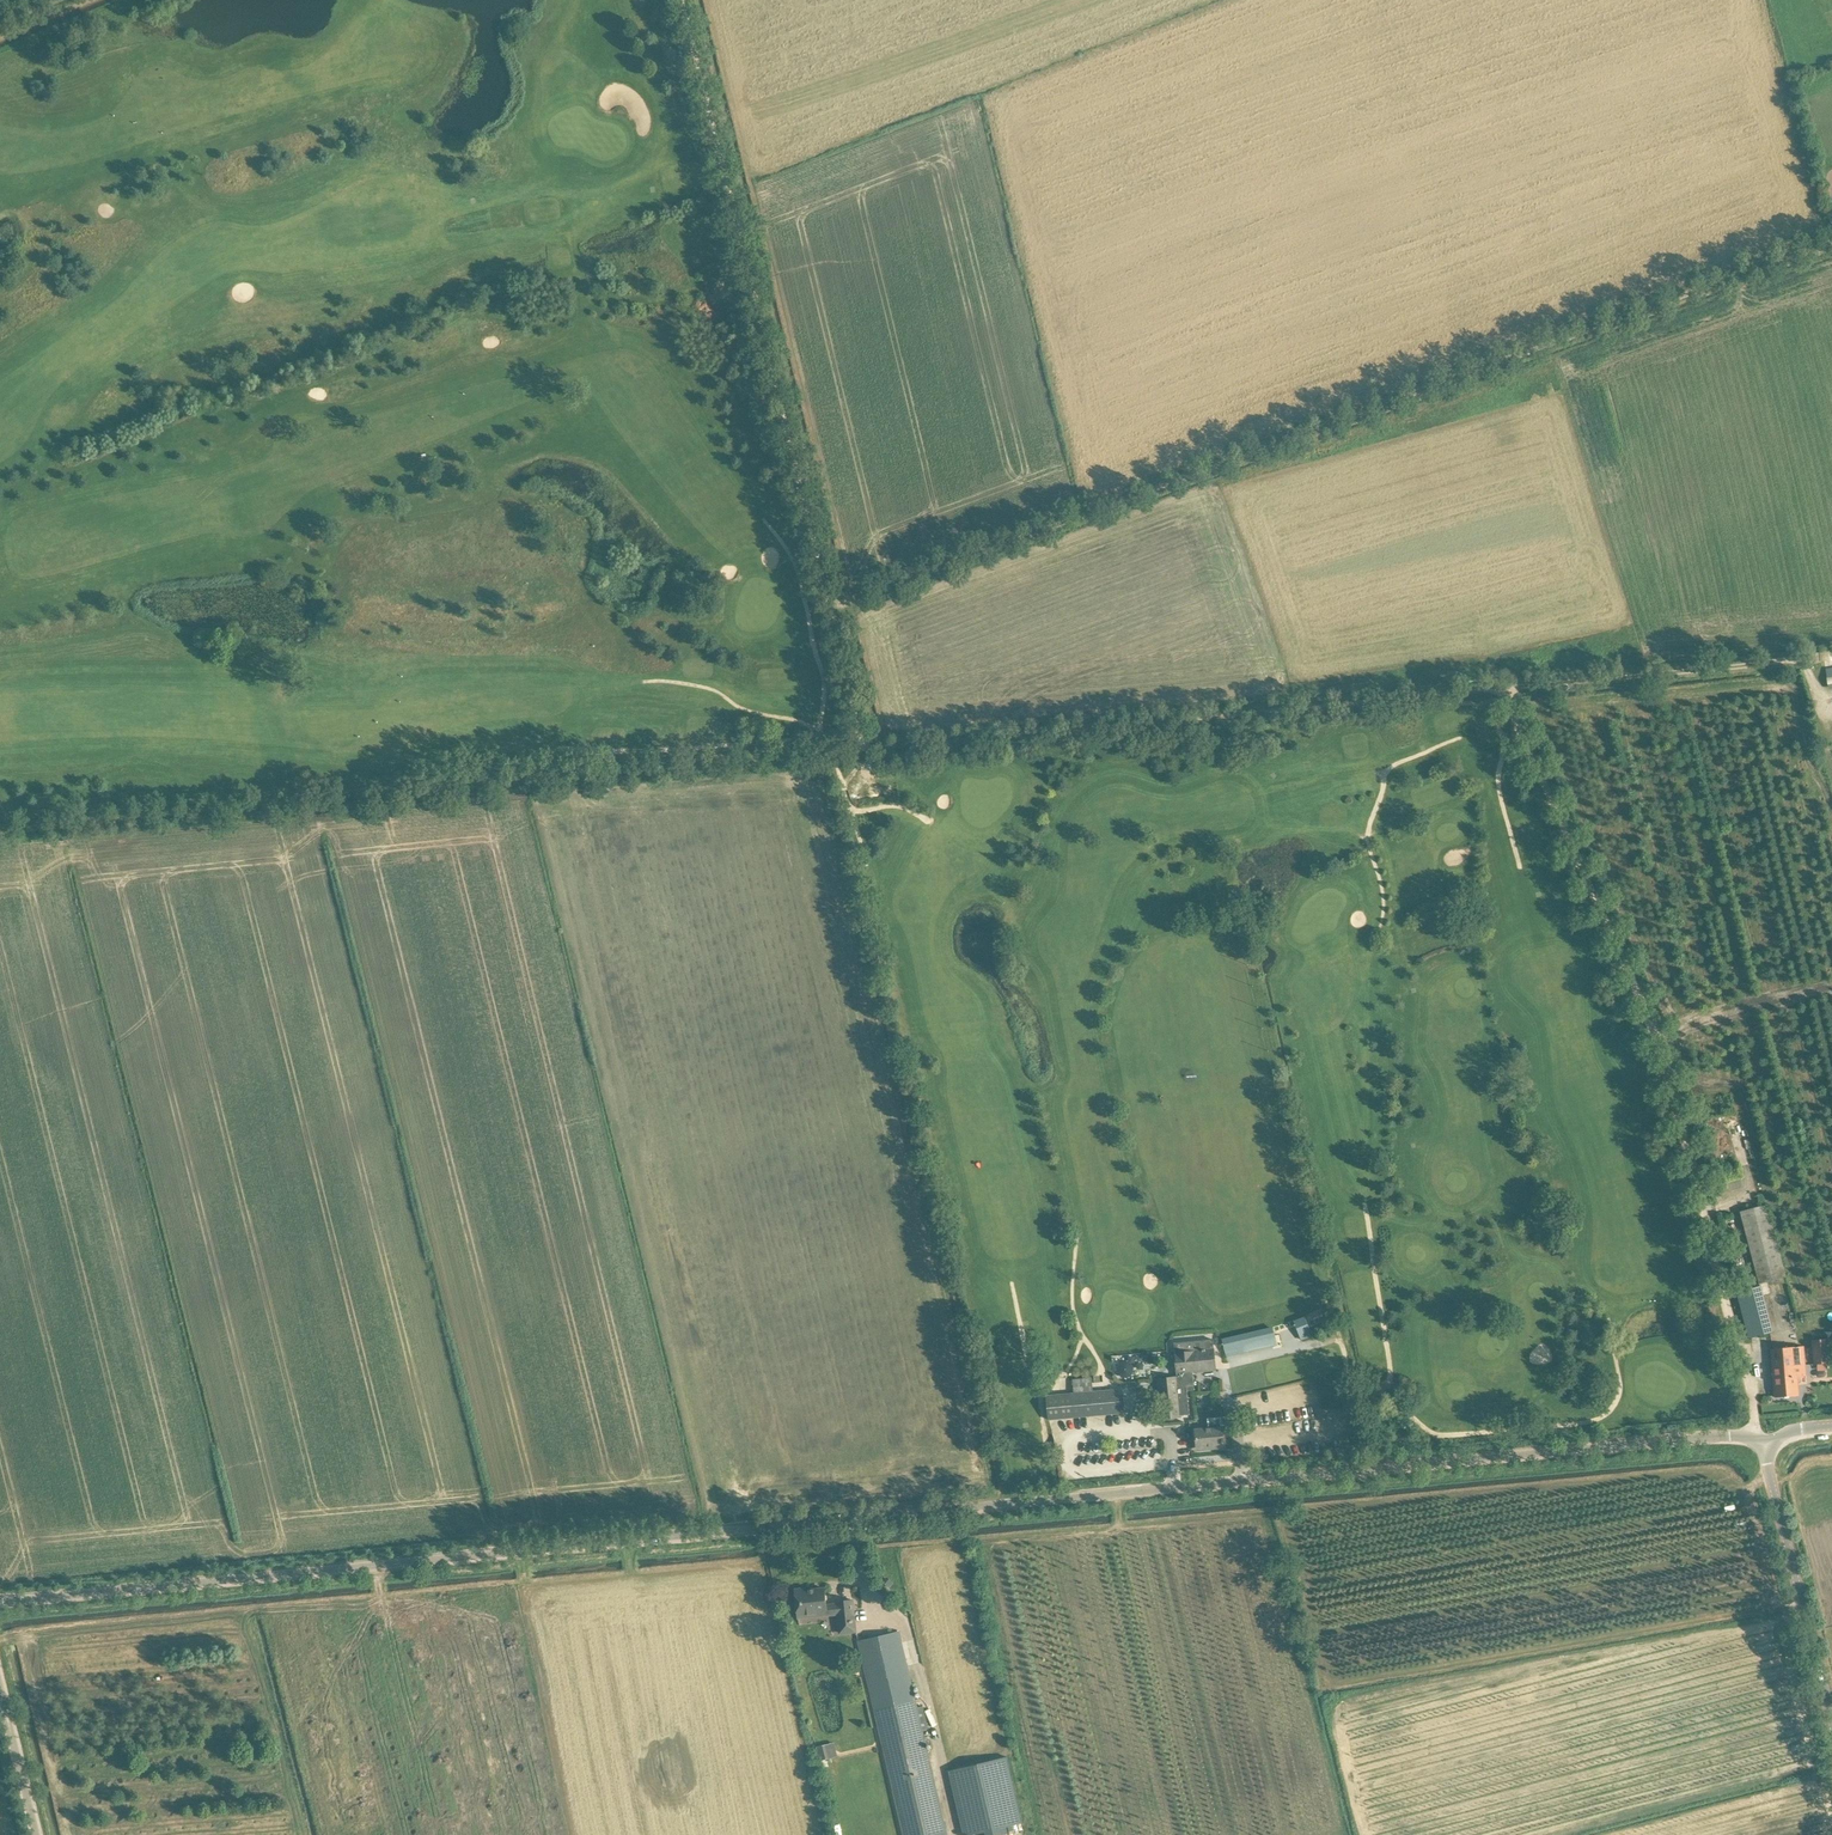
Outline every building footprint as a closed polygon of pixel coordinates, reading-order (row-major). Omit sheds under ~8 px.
[(1760,1283),(1771,1280),(1785,1276),(1766,1205),(1752,1209),(1741,1212),(1760,1283)] [(1749,1338),(1761,1335),(1772,1332),(1760,1285),(1737,1291),(1749,1338)] [(1305,1316),(1294,1321),(1301,1340),(1313,1336),(1305,1316)] [(1224,1356),(1275,1345),(1271,1326),(1220,1337),(1224,1356)] [(1814,1352),(1814,1364),(1831,1363),(1831,1338),(1813,1339),(1814,1352)] [(1216,1369),(1215,1357),(1213,1339),(1174,1343),(1176,1361),(1177,1373),(1177,1376),(1158,1378),(1162,1418),(1181,1417),(1181,1415),(1190,1414),(1188,1391),(1195,1390),(1194,1385),(1193,1371),(1216,1369)] [(1806,1375),(1805,1363),(1803,1346),(1783,1347),(1771,1348),(1775,1397),(1798,1395),(1797,1376),(1806,1375)] [(1121,1413),(1118,1389),(1071,1393),(1073,1417),(1121,1413)] [(1208,1428),(1195,1429),(1197,1447),(1214,1446),(1214,1448),(1225,1447),(1224,1442),(1225,1442),(1225,1439),(1224,1439),(1222,1417),(1207,1418),(1208,1428)] [(838,1604),(827,1605),(825,1588),(807,1590),(807,1588),(796,1589),(798,1615),(827,1612),(828,1615),(838,1614),(839,1624),(840,1635),(857,1633),(855,1622),(854,1612),(853,1600),(837,1601),(838,1604)] [(917,1707),(899,1631),(858,1641),(883,1745),(892,1787),(903,1834),(948,1834),(934,1777),(924,1736),(922,1730),(928,1729),(923,1706),(917,1707)] [(1022,1823),(1006,1756),(949,1770),(964,1834),(970,1834),(986,1831),(987,1834),(1002,1834),(1008,1834),(1006,1826),(1022,1823)]
